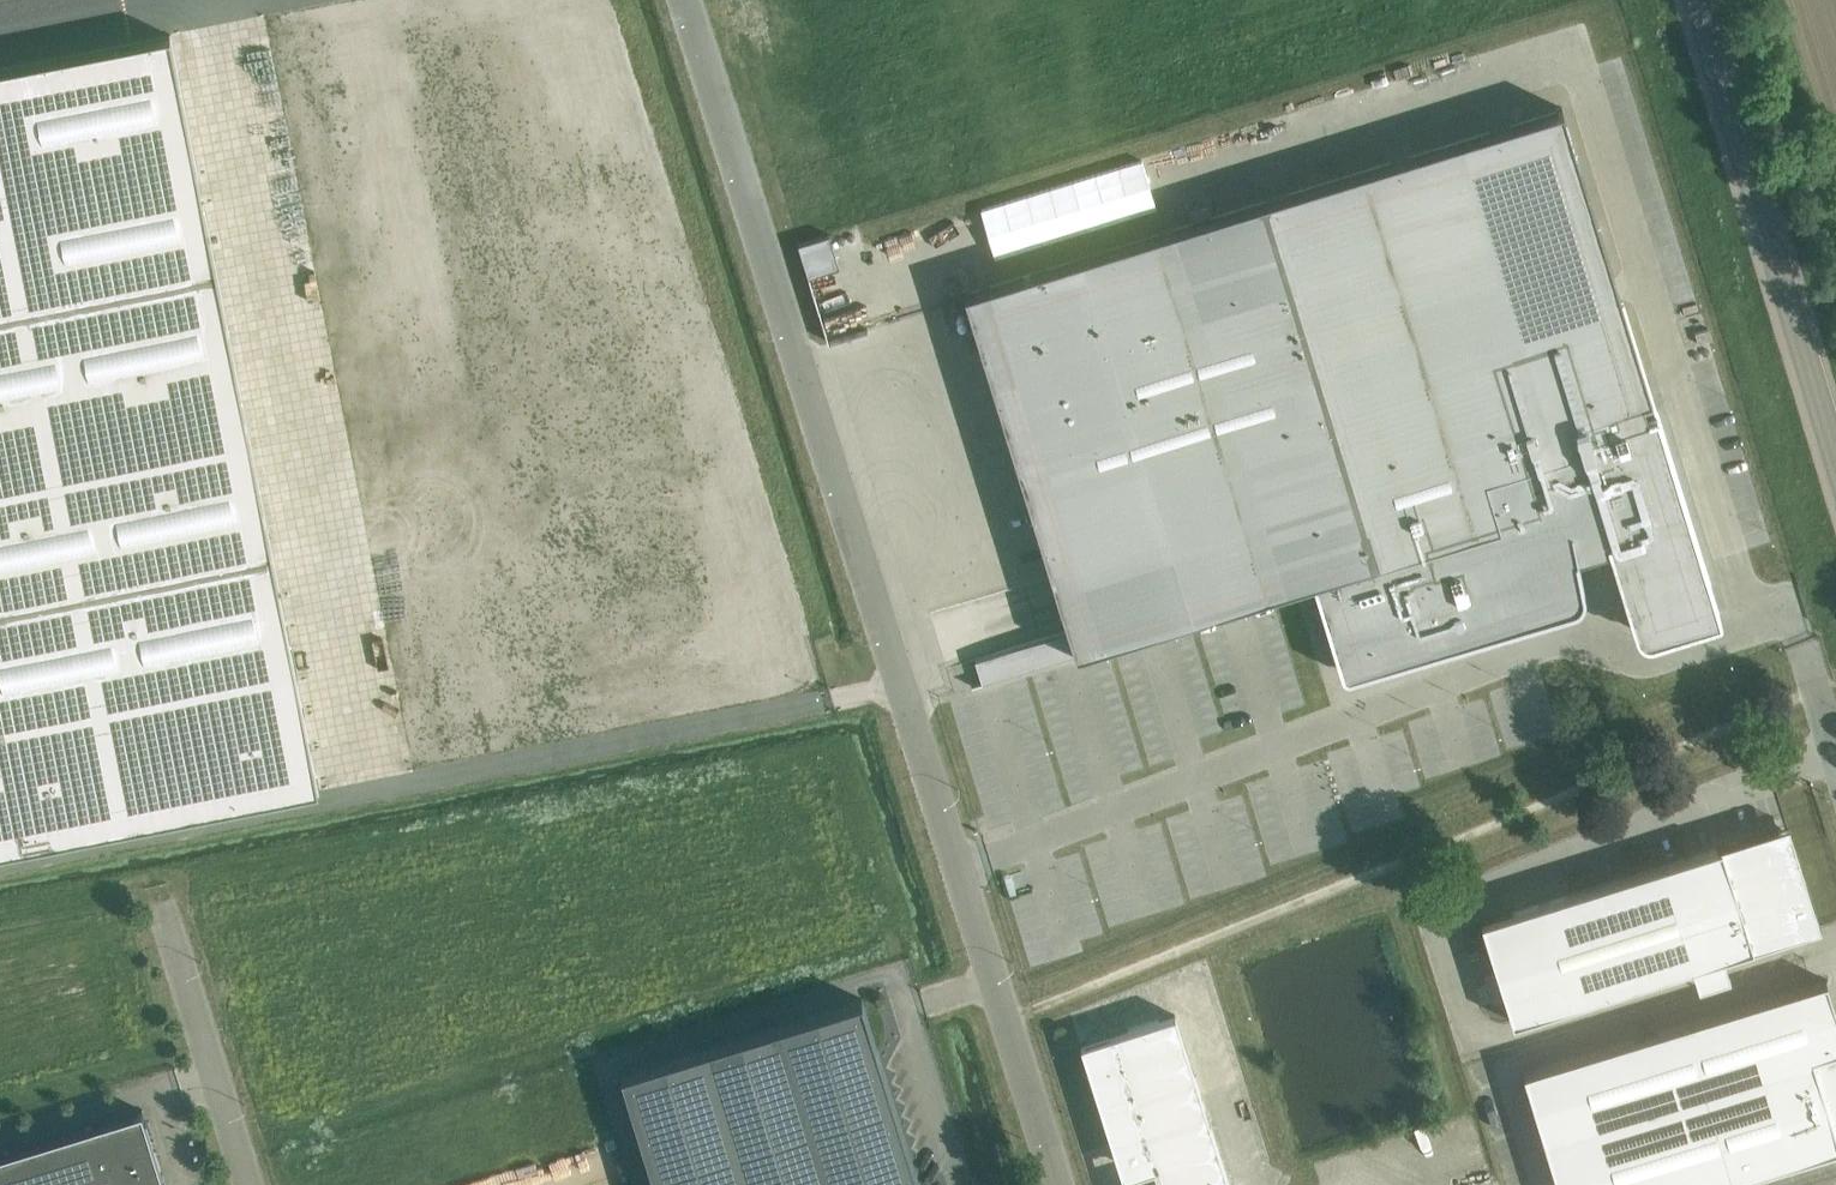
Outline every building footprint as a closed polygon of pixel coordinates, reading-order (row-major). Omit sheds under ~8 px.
[(319,789),(207,219),(196,164),(171,33),(0,67),(0,851),(319,789)] [(970,289),(964,291),(1021,476),(1068,629),(975,658),(982,680),(971,684),(972,685),(1177,620),(1312,577),(1319,600),(1325,598),(1349,673),(1356,671),(1554,610),(1557,609),(1559,608),(1561,607),(1563,605),(1565,604),(1566,602),(1568,600),(1569,598),(1570,596),(1572,594),(1572,592),(1573,590),(1573,587),(1574,585),(1574,582),(1573,580),(1573,578),(1572,575),(1567,559),(1578,555),(1609,546),(1634,625),(1634,626),(1634,627),(1635,628),(1636,629),(1636,630),(1637,631),(1638,632),(1639,632),(1640,633),(1641,633),(1642,634),(1643,634),(1644,634),(1646,634),(1647,634),(1648,634),(1649,634),(1650,634),(1719,613),(1658,413),(1658,412),(1657,412),(1657,411),(1656,411),(1656,410),(1655,410),(1654,410),(1653,410),(1646,412),(1642,400),(1653,397),(1562,106),(1556,108),(1557,111),(1070,261),(1049,267),(970,292),(970,289)] [(809,275),(840,265),(830,233),(798,243),(809,275)] [(1750,947),(1796,933),(1820,925),(1788,822),(1716,845),(1716,847),(1511,911),(1511,910),(1479,919),(1488,946),(1489,946),(1512,1020),(1750,946),(1750,947)] [(1523,1071),(1558,1184),(1709,1184),(1835,1146),(1835,1019),(1825,983),(1827,983),(1826,978),(1812,982),(1523,1071)] [(862,997),(621,1071),(656,1184),(920,1184),(862,997)] [(1081,1043),(1118,1162),(1149,1152),(1159,1184),(1230,1184),(1175,1013),(1081,1043)] [(0,1152),(0,1184),(166,1184),(142,1109),(0,1152)]
